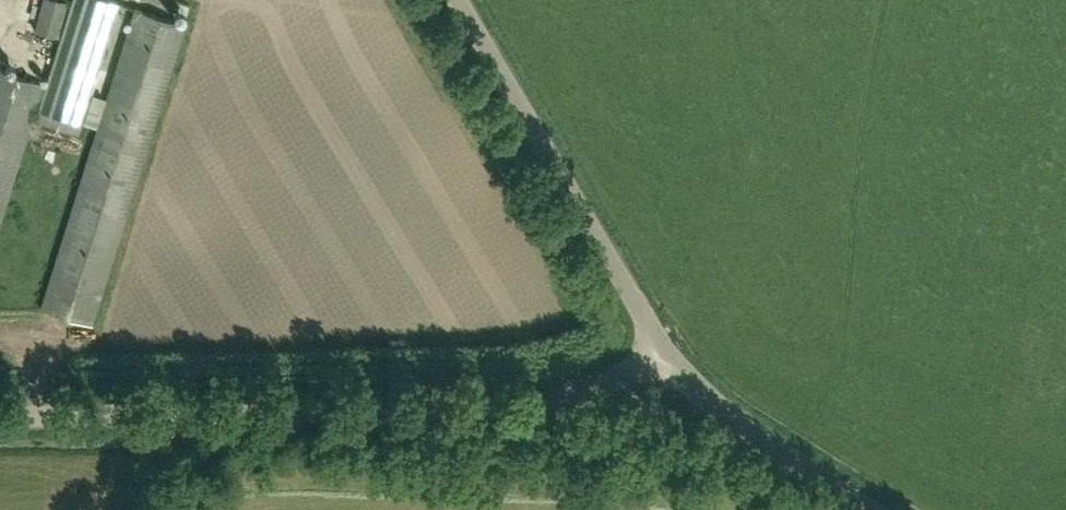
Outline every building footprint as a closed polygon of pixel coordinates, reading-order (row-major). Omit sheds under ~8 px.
[(105,0),(75,0),(34,121),(79,136),(123,6),(105,0)] [(66,2),(58,0),(42,0),(34,31),(57,37),(66,2)] [(137,11),(42,309),(93,324),(188,26),(137,11)] [(45,84),(0,71),(0,229),(45,84)]
